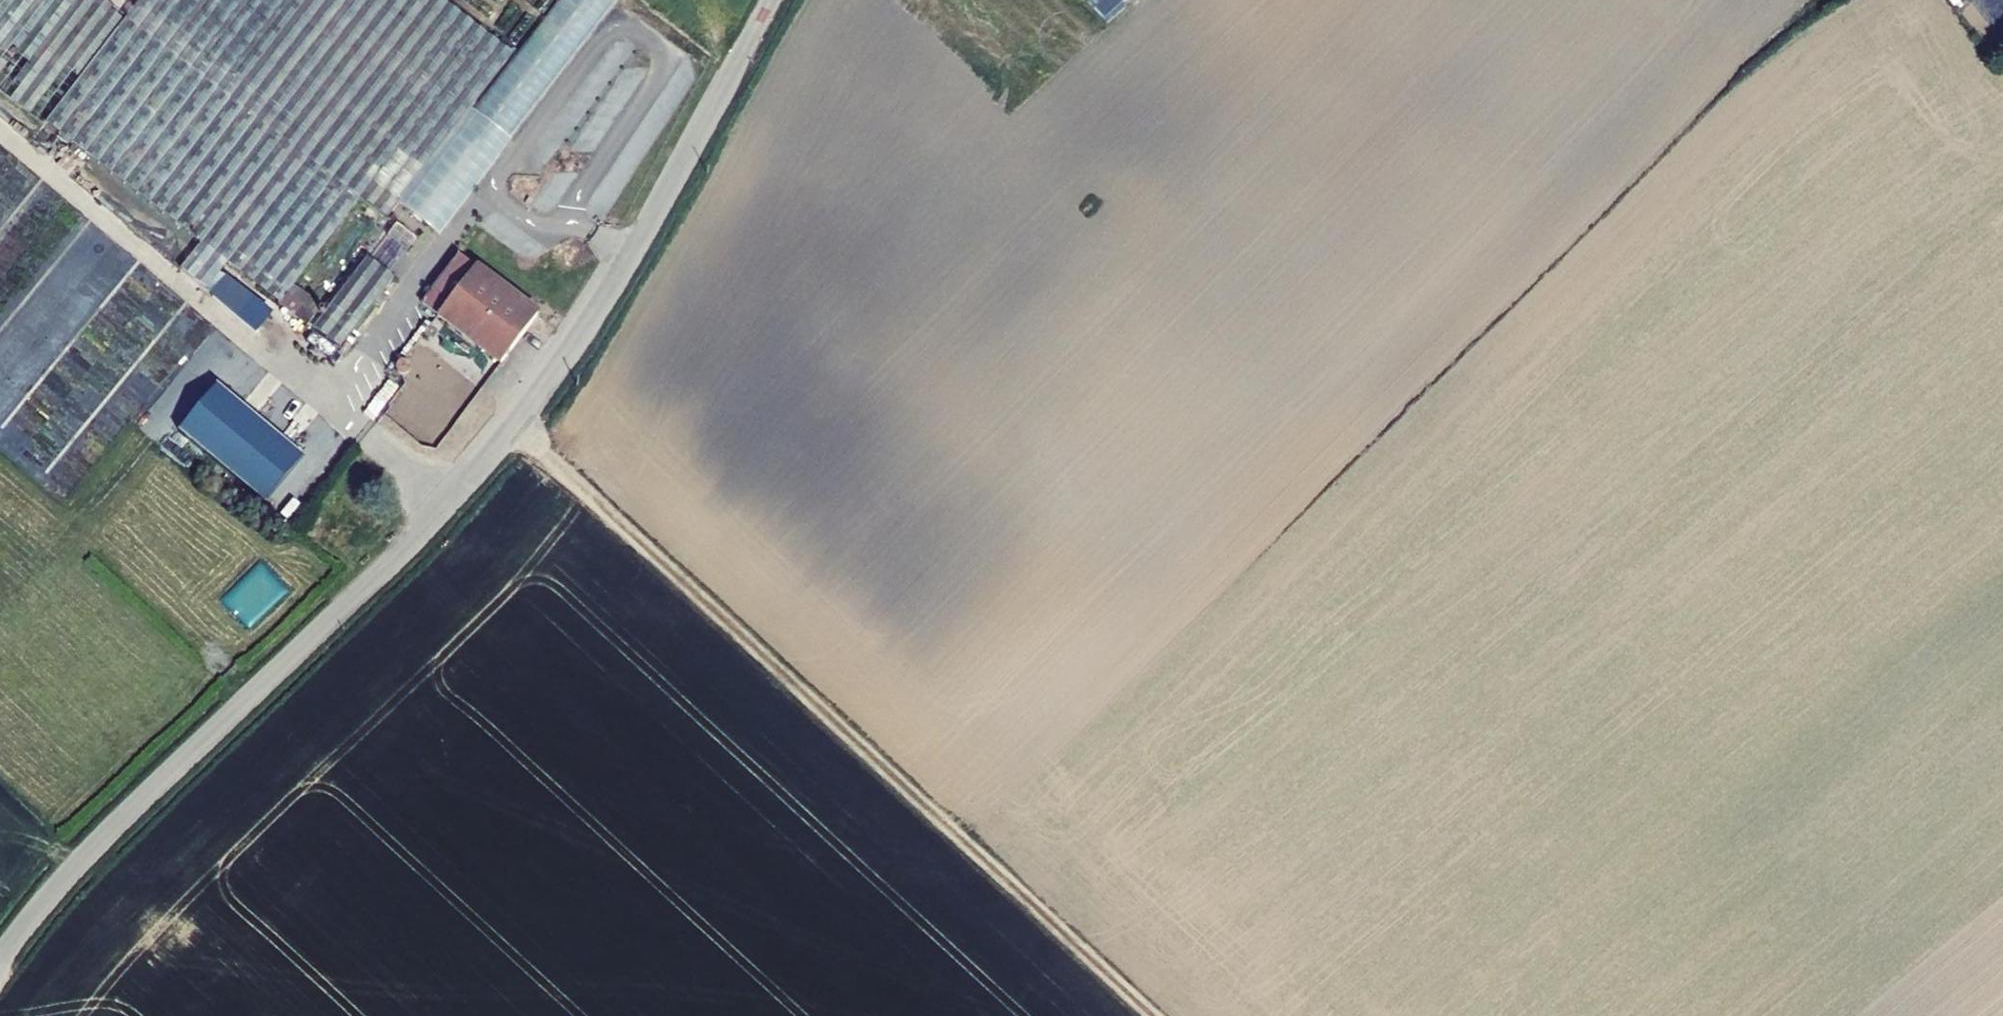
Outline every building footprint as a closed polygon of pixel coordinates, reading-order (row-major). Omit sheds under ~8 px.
[(303,326),(369,240),(106,0),(0,0),(0,92),(303,326)] [(126,0),(106,0),(369,240),(515,52),(447,0),(139,0),(134,6),(126,0)] [(508,142),(616,0),(557,0),(471,114),(508,142)] [(1094,10),(1104,21),(1125,2),(1123,0),(1105,0),(1094,10)] [(474,266),(437,314),(502,361),(537,313),(474,266)]
